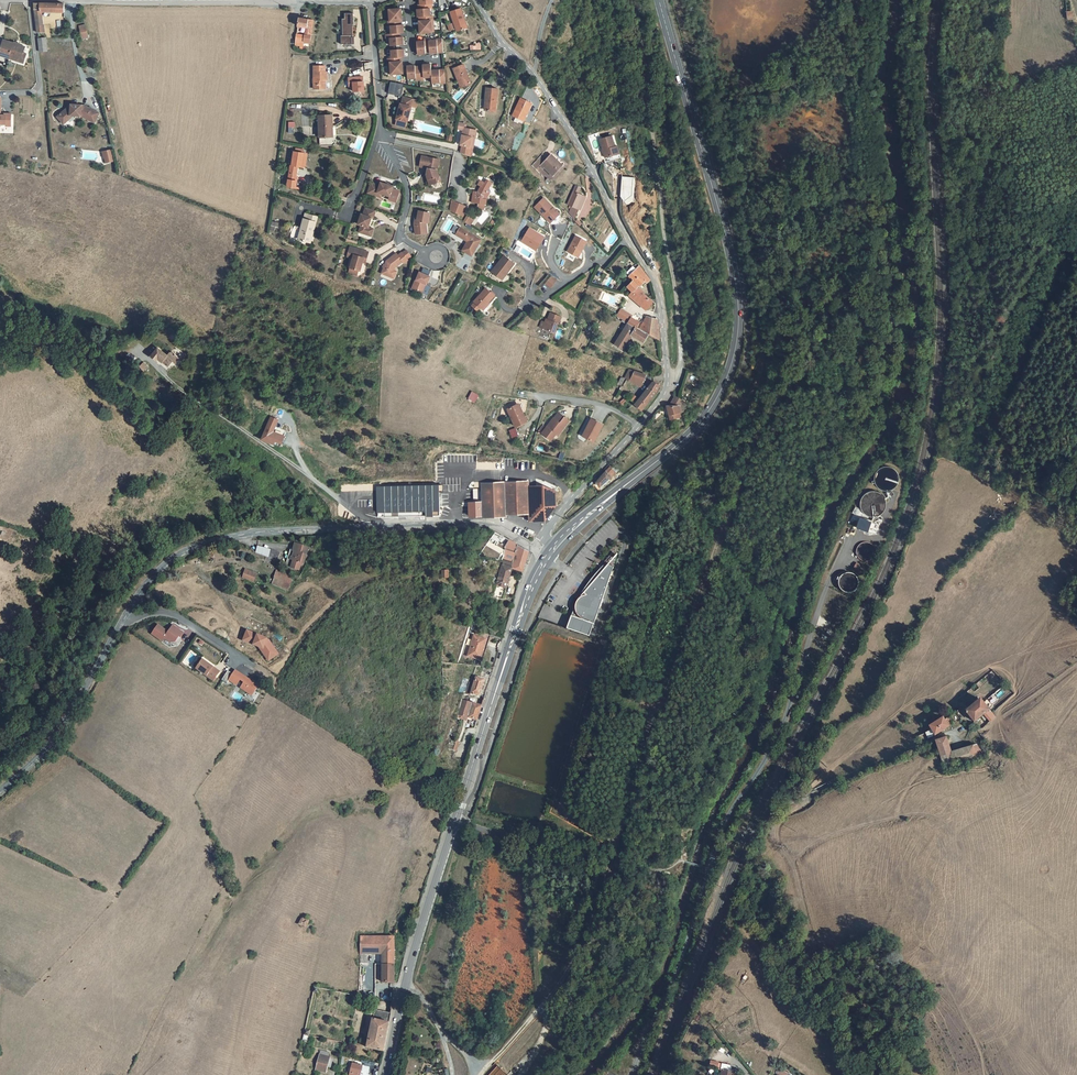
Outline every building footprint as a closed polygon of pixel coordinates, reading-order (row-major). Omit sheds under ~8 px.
[(33,2),(35,18),(42,17),(41,13),(63,12),(63,3),(33,2)] [(448,7),(453,27),(465,24),(460,4),(448,7)] [(418,14),(418,18),(432,17),(431,12),(429,13),(428,5),(417,6),(416,6),(416,14),(418,14)] [(386,7),(387,19),(400,18),(400,14),(400,13),(400,6),(395,6),(386,7)] [(352,13),(343,13),(343,19),(341,19),(341,36),(340,36),(340,45),(353,44),(353,38),(351,38),(351,26),(352,26),(352,13)] [(312,17),(298,15),(297,23),(307,24),(305,32),(296,31),(294,43),(299,43),(299,46),(302,47),(303,42),(304,42),(305,41),(305,40),(308,41),(312,17)] [(418,22),(419,30),(427,29),(433,29),(432,17),(418,18),(418,22)] [(389,23),(390,30),(401,30),(402,29),(402,21),(401,21),(400,18),(387,19),(387,23),(389,23)] [(389,35),(390,43),(398,42),(402,42),(401,33),(398,34),(398,30),(390,30),(384,31),(385,35),(389,35)] [(416,51),(424,50),(424,49),(428,49),(427,37),(427,35),(423,35),(423,38),(415,38),(416,51)] [(428,49),(428,50),(436,49),(440,49),(442,49),(441,35),(435,36),(435,37),(427,37),(428,49)] [(20,58),(23,52),(26,46),(11,40),(6,38),(1,51),(11,55),(12,54),(20,58)] [(402,46),(390,47),(390,54),(386,55),(387,59),(400,58),(400,54),(403,54),(402,46)] [(12,57),(22,61),(25,53),(23,52),(20,58),(12,54),(11,55),(10,56),(11,57),(12,57)] [(387,59),(388,71),(402,70),(402,69),(402,66),(401,62),(400,58),(387,59)] [(421,63),(417,63),(418,77),(423,76),(422,74),(430,74),(430,67),(429,65),(429,61),(421,61),(421,63)] [(406,69),(406,75),(414,75),(414,77),(418,77),(417,63),(413,64),(413,62),(408,63),(405,63),(406,66),(406,69)] [(467,81),(460,63),(451,66),(454,74),(457,74),(460,84),(467,81)] [(325,66),(314,66),(316,89),(326,88),(326,81),(330,80),(329,73),(326,73),(325,66)] [(438,66),(430,67),(430,74),(431,80),(438,79),(438,80),(444,80),(443,66),(441,66),(438,66)] [(363,77),(348,78),(348,87),(353,87),(353,92),(363,92),(363,77)] [(401,80),(390,78),(388,89),(399,91),(401,80)] [(486,89),(484,110),(495,111),(496,89),(486,89)] [(394,115),(405,118),(409,103),(408,103),(409,102),(410,96),(402,94),(400,100),(399,100),(394,115)] [(6,124),(6,121),(12,121),(12,113),(2,113),(1,97),(0,97),(0,123),(6,124)] [(520,98),(511,116),(523,121),(532,104),(520,98)] [(55,115),(60,121),(69,115),(80,116),(92,124),(98,115),(84,105),(70,104),(55,115)] [(330,112),(318,113),(320,135),(329,135),(329,123),(331,123),(330,112)] [(462,119),(457,118),(455,126),(461,127),(459,141),(460,142),(470,143),(470,137),(472,138),(474,126),(461,124),(462,119)] [(616,155),(614,147),(611,136),(599,139),(604,158),(616,155)] [(468,152),(470,143),(460,142),(459,148),(468,152)] [(614,147),(616,155),(604,158),(605,162),(621,157),(617,146),(614,147)] [(113,161),(110,150),(103,152),(105,163),(113,161)] [(301,167),(303,153),(295,152),(293,166),(291,165),(287,187),(295,188),(296,181),(297,176),(295,175),(296,166),(301,167)] [(426,152),(422,162),(429,164),(430,165),(429,171),(431,182),(439,180),(438,174),(441,174),(440,167),(443,157),(426,152)] [(532,165),(536,170),(540,165),(543,168),(544,167),(553,176),(562,166),(549,154),(543,161),(539,157),(532,165)] [(375,177),(372,187),(380,190),(381,187),(385,188),(393,191),(394,191),(396,184),(397,181),(385,177),(384,180),(375,177)] [(633,178),(622,177),(621,197),(624,201),(632,195),(633,178)] [(474,202),(480,203),(479,209),(485,210),(487,199),(491,192),(488,191),(493,182),(488,179),(483,187),(481,186),(478,190),(474,190),(474,202)] [(580,197),(581,195),(582,193),(578,191),(580,185),(575,183),(566,207),(570,208),(569,213),(573,217),(577,211),(578,212),(581,206),(576,203),(577,199),(578,199),(580,197)] [(394,191),(393,191),(392,194),(399,197),(403,186),(396,184),(394,191)] [(577,199),(576,203),(581,206),(585,195),(582,193),(581,195),(580,197),(578,199),(577,199)] [(559,214),(543,198),(534,208),(550,223),(559,214)] [(367,207),(363,206),(359,217),(362,218),(359,225),(373,230),(375,223),(370,221),(374,211),(376,212),(378,205),(369,201),(367,207)] [(467,208),(454,201),(452,210),(458,213),(459,212),(463,214),(467,208)] [(429,209),(418,205),(416,213),(414,213),(412,217),(413,217),(413,219),(412,219),(412,228),(421,228),(421,223),(423,223),(424,218),(426,218),(429,209)] [(303,218),(299,239),(310,243),(317,216),(310,214),(309,220),(303,218)] [(474,218),(469,215),(466,221),(472,224),(473,223),(472,222),(474,218)] [(272,221),(269,230),(274,232),(275,227),(277,227),(279,223),(272,221)] [(483,237),(461,226),(457,233),(469,239),(464,248),(474,254),(483,237)] [(544,237),(529,228),(521,241),(536,250),(544,237)] [(586,241),(575,236),(567,252),(578,257),(586,241)] [(362,243),(352,240),(349,249),(354,251),(350,266),(358,269),(360,264),(361,264),(364,256),(367,257),(368,252),(360,249),(362,243)] [(370,246),(362,243),(360,249),(368,252),(370,246)] [(389,256),(384,268),(393,272),(396,265),(397,262),(404,256),(406,258),(410,255),(409,254),(413,251),(412,250),(409,245),(408,245),(404,248),(404,247),(400,250),(398,248),(389,256)] [(493,271),(500,276),(507,267),(510,269),(516,262),(505,254),(493,271)] [(633,278),(627,285),(630,292),(638,284),(642,279),(645,281),(649,277),(639,262),(629,273),(633,278)] [(434,269),(423,266),(421,274),(420,274),(417,283),(428,286),(431,278),(432,278),(434,269)] [(507,267),(500,276),(503,278),(510,269),(507,267)] [(547,281),(552,286),(558,280),(552,274),(547,281)] [(432,278),(431,278),(428,286),(427,292),(432,293),(436,279),(432,278)] [(649,306),(654,299),(652,298),(644,292),(644,291),(644,289),(643,288),(638,284),(630,292),(628,294),(627,295),(636,301),(638,299),(649,306)] [(487,287),(475,300),(483,308),(488,302),(495,294),(487,287)] [(636,301),(647,308),(649,306),(638,299),(636,301)] [(482,307),(476,301),(473,304),(479,310),(482,307)] [(616,313),(627,320),(628,321),(632,314),(634,312),(621,304),(616,313)] [(544,322),(541,328),(553,333),(561,317),(551,313),(547,321),(546,323),(544,322)] [(632,314),(628,321),(636,325),(640,319),(632,314)] [(647,332),(660,340),(658,320),(648,314),(639,327),(647,332)] [(647,332),(639,327),(636,325),(628,321),(627,320),(614,341),(623,346),(626,342),(632,332),(642,339),(647,332)] [(174,356),(178,351),(173,348),(169,353),(158,346),(152,355),(163,362),(164,360),(171,365),(176,358),(174,356)] [(150,364),(146,361),(141,365),(145,369),(150,364)] [(642,384),(648,373),(630,367),(625,376),(642,384)] [(653,380),(651,385),(657,389),(660,384),(653,380)] [(652,395),(657,389),(651,385),(646,390),(652,395)] [(646,390),(637,401),(636,401),(641,407),(652,395),(646,390)] [(475,402),(478,395),(472,392),(468,399),(475,402)] [(625,393),(620,399),(624,402),(629,396),(625,393)] [(670,417),(680,415),(679,410),(680,407),(685,400),(678,395),(672,403),(668,404),(670,417)] [(522,413),(519,404),(508,409),(516,426),(527,421),(523,413),(522,413)] [(543,430),(543,431),(552,438),(561,427),(563,428),(570,418),(565,414),(560,410),(558,411),(555,416),(554,416),(547,426),(544,423),(540,428),(543,430)] [(278,417),(273,415),(264,437),(281,445),(285,437),(282,436),(284,434),(274,430),(277,424),(276,422),(277,420),(278,417)] [(595,440),(603,423),(592,417),(587,426),(588,426),(584,434),(595,440)] [(617,471),(610,464),(605,469),(595,480),(602,485),(610,477),(617,471)] [(595,480),(593,482),(601,489),(612,479),(610,477),(602,485),(595,480)] [(529,520),(544,519),(555,505),(555,489),(543,484),(527,485),(527,481),(500,482),(500,486),(481,487),(482,501),(468,501),(469,515),(482,514),(483,516),(505,515),(506,513),(528,512),(529,520)] [(376,485),(377,516),(439,514),(438,484),(376,485)] [(859,518),(855,529),(867,533),(871,522),(859,518)] [(521,572),(527,552),(500,536),(497,543),(505,547),(501,563),(511,567),(521,572)] [(302,565),(304,566),(309,550),(295,545),(293,552),(291,551),(286,566),(300,571),(302,565)] [(280,554),(259,548),(257,555),(277,562),(280,554)] [(616,551),(608,560),(613,564),(617,551),(616,551)] [(574,615),(570,627),(593,634),(613,564),(608,560),(605,564),(604,566),(601,564),(597,569),(592,575),(588,582),(584,588),(583,590),(586,591),(584,593),(582,595),(581,595),(579,598),(578,600),(578,601),(577,604),(577,607),(578,609),(575,609),(574,615)] [(504,588),(511,567),(501,563),(495,585),(504,588)] [(856,563),(854,567),(862,572),(865,567),(856,563)] [(246,569),(243,576),(253,581),(256,574),(246,569)] [(272,583),(288,591),(293,580),(278,572),(272,583)] [(158,623),(152,631),(162,639),(164,636),(170,640),(175,640),(179,634),(180,635),(183,631),(173,624),(168,630),(158,623)] [(258,645),(262,647),(261,649),(264,654),(267,652),(271,652),(275,649),(268,639),(266,638),(246,629),(243,639),(258,645)] [(485,640),(473,637),(468,657),(481,660),(485,640)] [(267,652),(264,654),(268,659),(277,652),(275,649),(271,652),(267,652)] [(202,658),(196,667),(213,679),(219,670),(202,658)] [(228,669),(222,678),(227,682),(229,679),(236,684),(240,678),(244,681),(240,686),(252,694),(258,684),(248,677),(248,678),(242,674),(243,674),(235,669),(233,672),(228,669)] [(475,680),(470,698),(479,699),(483,683),(475,680)] [(991,722),(996,718),(994,715),(980,701),(966,713),(974,723),(980,717),(983,721),(987,718),(991,722)] [(480,709),(462,703),(458,718),(465,720),(473,722),(476,723),(480,709)] [(952,725),(949,719),(944,718),(929,727),(930,729),(924,733),(927,739),(932,735),(952,725)] [(448,749),(456,752),(460,743),(452,740),(448,749)] [(935,743),(941,758),(944,768),(982,758),(984,757),(976,747),(952,755),(945,740),(935,743)] [(310,923),(304,920),(300,927),(306,930),(310,923)] [(359,952),(366,953),(379,953),(379,965),(391,966),(392,937),(390,936),(360,935),(359,952)] [(358,963),(358,971),(368,972),(368,964),(365,963),(358,963)] [(378,982),(390,983),(391,966),(379,965),(378,982)] [(382,1053),(388,1024),(389,1013),(373,1009),(364,1049),(382,1053)] [(327,1055),(326,1055),(325,1055),(315,1052),(311,1070),(323,1074),(324,1069),(326,1060),(327,1055)] [(373,1074),(377,1074),(380,1064),(364,1061),(364,1066),(373,1068),(371,1074),(373,1074)] [(349,1074),(360,1074),(362,1066),(351,1063),(349,1074)] [(733,1065),(722,1064),(721,1070),(722,1070),(722,1074),(735,1074),(735,1072),(732,1072),(733,1065)] [(488,1074),(514,1074),(510,1072),(508,1074),(497,1065),(488,1074)]
